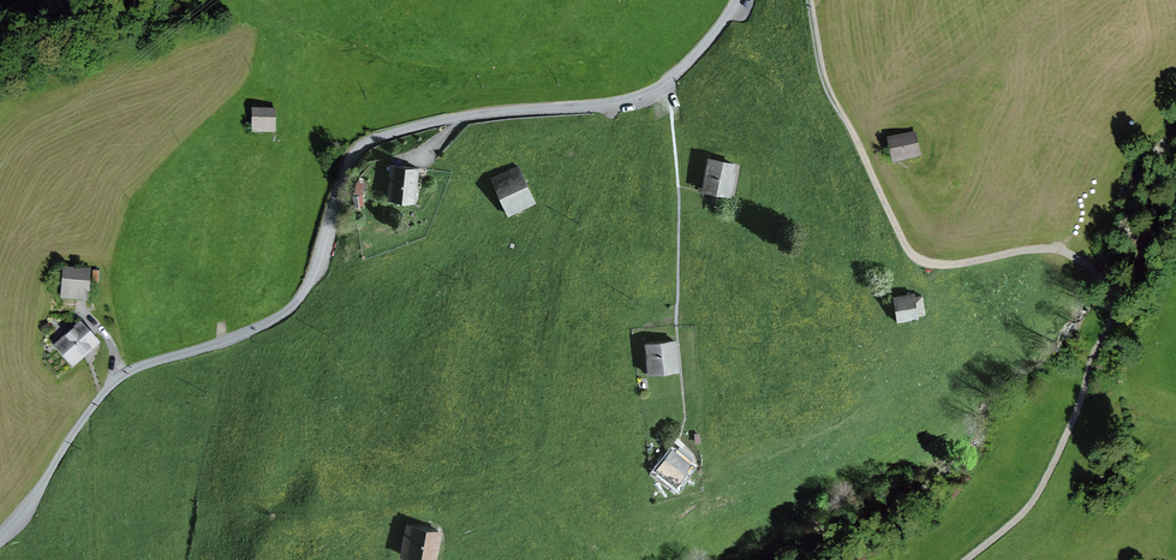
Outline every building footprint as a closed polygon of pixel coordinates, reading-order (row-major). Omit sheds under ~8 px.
[(276,108),(254,109),(255,132),(277,131),(276,108)] [(917,134),(889,142),(895,162),(923,155),(917,134)] [(740,165),(712,157),(703,190),(731,198),(740,165)] [(426,170),(399,165),(393,199),(420,204),(426,170)] [(520,168),(494,179),(510,215),(535,204),(520,168)] [(92,272),(65,270),(63,298),(89,301),(92,272)] [(927,293),(895,297),(898,319),(929,315),(927,293)] [(82,320),(56,342),(75,364),(101,342),(82,320)] [(676,342),(649,342),(650,370),(677,370),(676,342)] [(695,469),(675,451),(660,468),(681,486),(695,469)] [(409,525),(405,556),(438,559),(441,559),(445,530),(409,525)]
